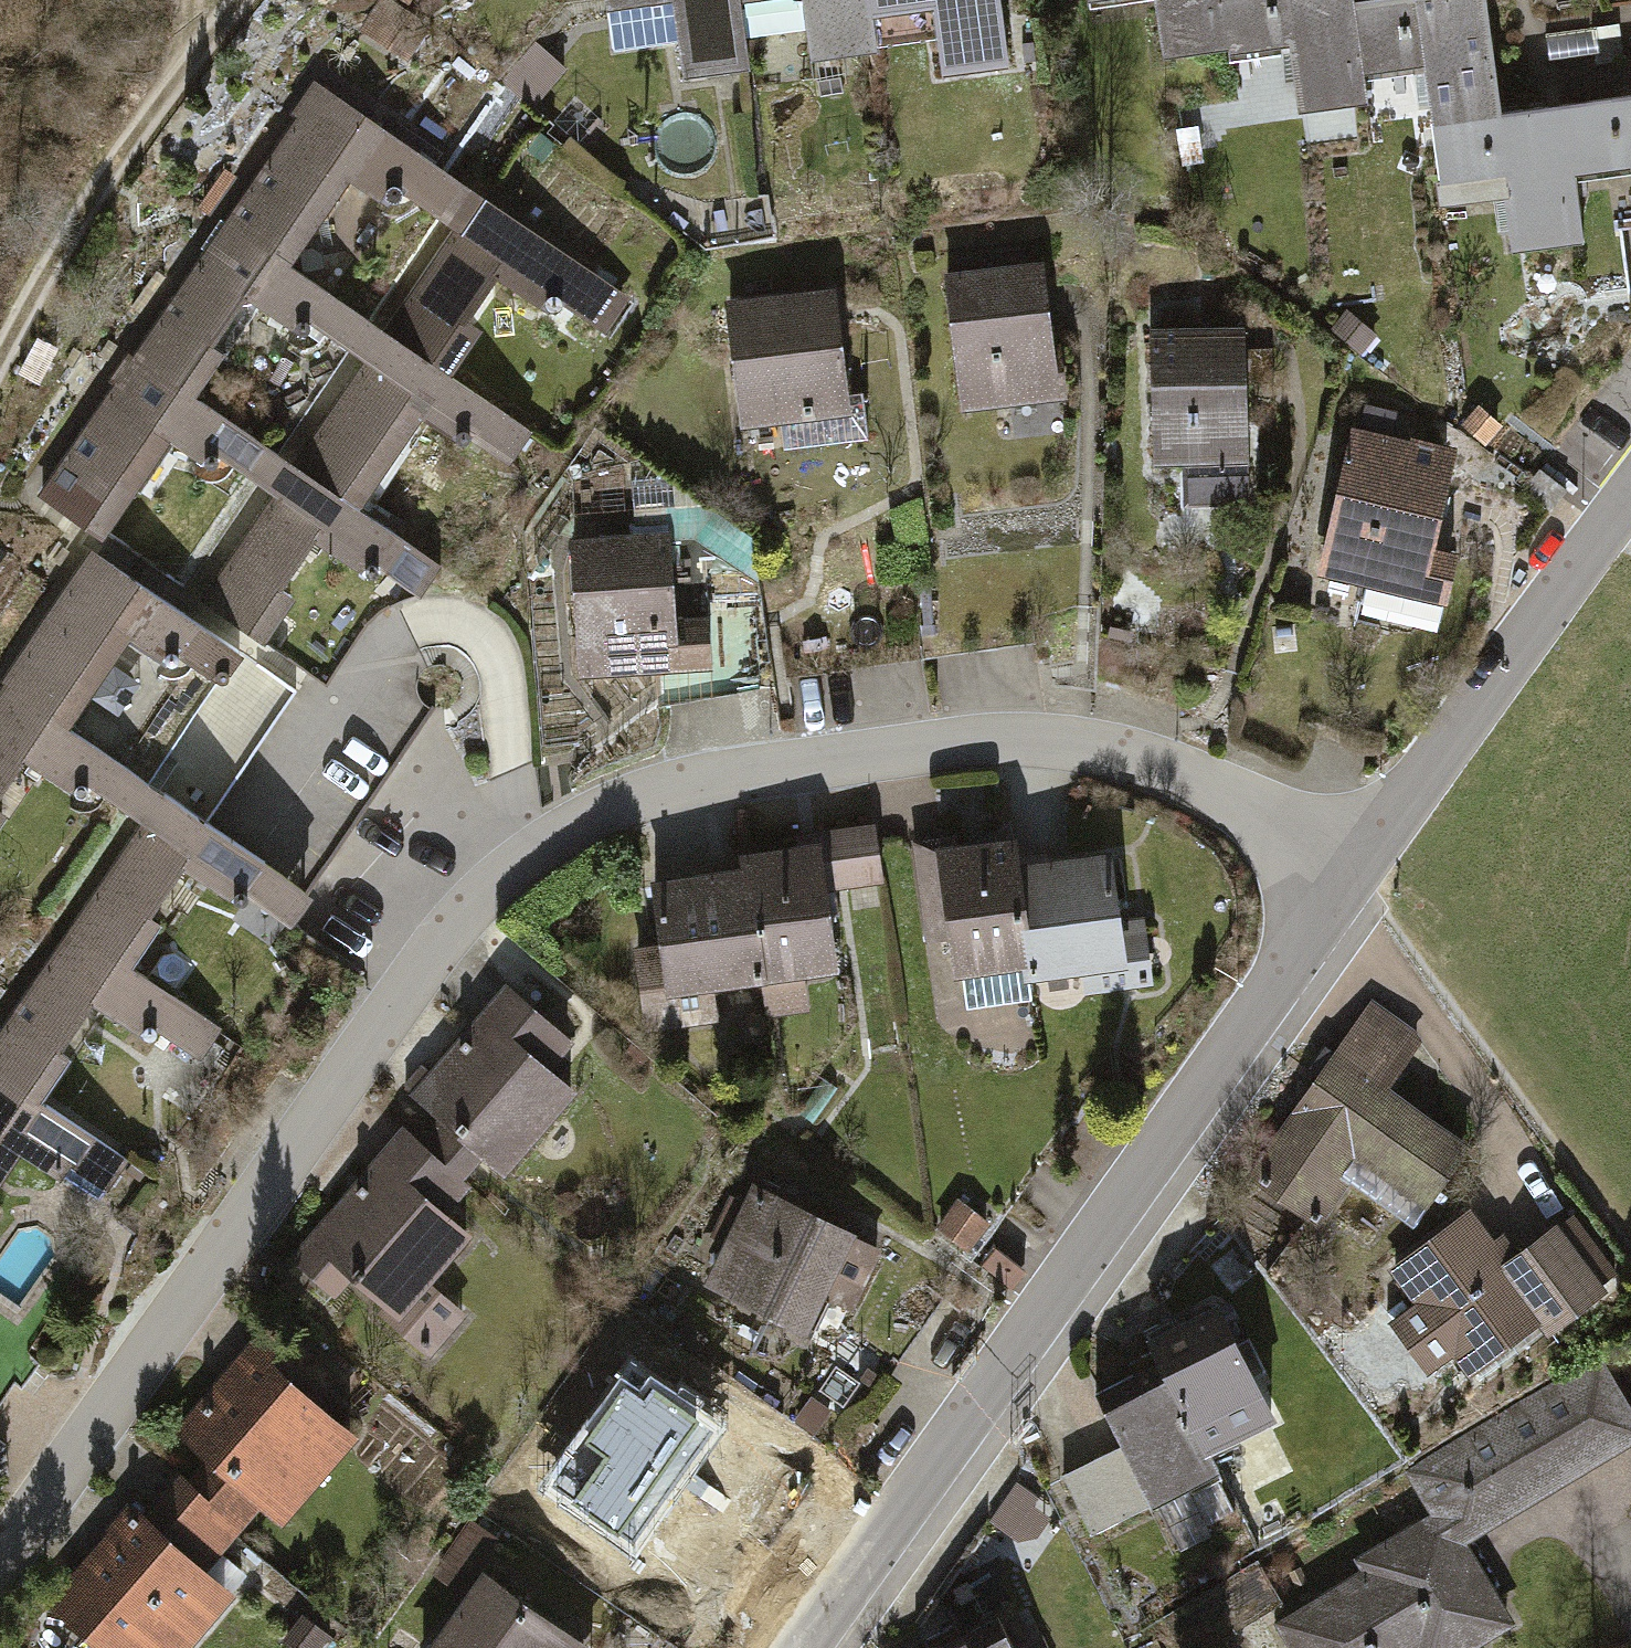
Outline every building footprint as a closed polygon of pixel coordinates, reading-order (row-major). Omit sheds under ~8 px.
[(764,79),(757,10),(756,0),(619,0),(622,31),(681,25),(687,86),(754,79),(764,79)] [(892,59),(889,27),(886,0),(756,0),(757,10),(818,4),(824,66),(892,59)] [(1030,80),(1022,0),(886,0),(889,27),(952,21),(958,86),(1030,80)] [(1242,0),(1170,0),(1177,65),(1247,59),(1242,0)] [(1381,80),(1374,10),(1373,0),(1242,0),(1247,59),(1302,53),(1307,110),(1383,103),(1381,80)] [(1524,120),(1513,0),(1481,0),(1374,10),(1381,80),(1442,74),(1448,128),(1524,120)] [(405,17),(387,4),(367,33),(385,45),(405,17)] [(331,91),(236,228),(308,278),(369,192),(407,218),(417,204),(460,233),(484,197),(331,91)] [(1623,111),(1586,114),(1593,185),(1630,181),(1630,110),(1623,111)] [(1599,251),(1593,185),(1586,114),(1548,118),(1524,120),(1448,128),(1455,200),(1522,194),(1529,258),(1599,251)] [(248,187),(230,174),(202,214),(220,227),(248,187)] [(460,233),(389,334),(473,392),(508,342),(488,329),(520,284),(566,315),(572,307),(614,337),(637,303),(484,197),(460,233)] [(143,361),(216,411),(247,366),(234,357),(268,308),(322,344),(329,334),(370,362),(389,334),(308,278),(236,228),(143,361)] [(1055,272),(952,284),(968,417),(1071,404),(1055,272)] [(849,295),(736,308),(751,435),(864,422),(849,295)] [(1261,333),(1157,338),(1163,473),(1197,472),(1199,515),(1269,512),(1261,333)] [(370,362),(297,467),(381,525),(448,429),(487,457),(494,447),(528,471),(547,443),(473,392),(389,334),(370,362)] [(143,361),(50,495),(125,547),(189,455),(235,487),(244,474),(276,496),(297,467),(216,411),(143,361)] [(1419,417),(1368,406),(1329,586),(1444,611),(1477,462),(1412,448),(1419,417)] [(1492,411),(1475,432),(1501,453),(1518,433),(1492,411)] [(297,467),(276,496),(206,598),(286,654),(320,606),(306,597),(333,558),(384,593),(394,578),(433,605),(453,575),(381,525),(297,467)] [(682,543),(577,553),(588,682),(731,669),(727,619),(690,622),(682,543)] [(248,695),(267,668),(106,556),(17,683),(93,736),(156,646),(199,677),(206,667),(248,695)] [(178,795),(219,824),(309,696),(267,668),(248,695),(178,795)] [(156,827),(178,795),(93,736),(17,683),(0,707),(0,865),(23,831),(9,821),(45,769),(90,800),(99,788),(156,827)] [(156,827),(84,930),(153,978),(182,936),(172,929),(213,869),(271,910),(295,876),(219,824),(178,795),(156,827)] [(751,863),(754,883),(767,995),(770,1025),(822,1018),(818,985),(863,980),(854,900),(897,895),(890,832),(820,840),(822,854),(751,863)] [(1042,839),(926,856),(940,949),(958,947),(964,989),(1063,975),(1047,871),(1042,839)] [(1134,858),(1047,871),(1063,975),(1067,1006),(1154,993),(1134,858)] [(754,883),(658,894),(664,945),(641,948),(652,1041),(745,1030),(741,998),(767,995),(754,883)] [(60,1112),(86,1075),(70,1064),(109,1008),(160,1043),(168,1033),(220,1069),(237,1045),(219,1033),(223,1026),(153,978),(84,930),(0,1051),(0,1071),(60,1112)] [(518,984),(420,1101),(450,1126),(506,1173),(530,1193),(604,1105),(577,1083),(601,1054),(518,984)] [(1374,1000),(1262,1179),(1336,1225),(1361,1186),(1430,1229),(1483,1145),(1403,1095),(1437,1040),(1374,1000)] [(145,1171),(60,1112),(0,1071),(0,1207),(5,1210),(43,1156),(119,1209),(145,1171)] [(470,1216),(506,1173),(450,1126),(429,1151),(410,1136),(301,1267),(346,1305),(363,1286),(425,1338),(504,1244),(470,1216)] [(898,1243),(761,1187),(719,1290),(856,1346),(898,1243)] [(999,1224),(969,1204),(951,1231),(981,1251),(999,1224)] [(1493,1212),(1403,1273),(1481,1387),(1629,1286),(1585,1221),(1526,1261),(1493,1212)] [(1242,1311),(1175,1344),(1185,1363),(1230,1454),(1297,1421),(1242,1311)] [(387,1441),(268,1337),(187,1429),(218,1456),(199,1477),(264,1534),(281,1515),(304,1536),(387,1441)] [(1464,1543),(1630,1452),(1630,1389),(1614,1362),(1413,1477),(1438,1521),(1449,1515),(1464,1543)] [(1230,1454),(1185,1363),(1111,1400),(1137,1452),(1168,1515),(1242,1479),(1230,1454)] [(756,1431),(629,1382),(587,1490),(714,1539),(756,1431)] [(1168,1515),(1137,1452),(1076,1482),(1107,1545),(1168,1515)] [(264,1534),(199,1477),(159,1522),(143,1508),(59,1604),(109,1647),(214,1647),(262,1594),(233,1569),(264,1534)] [(1029,1486),(1002,1526),(1034,1547),(1061,1507),(1029,1486)] [(1272,1626),(1285,1647),(1471,1647),(1510,1626),(1464,1543),(1449,1515),(1438,1521),(1362,1563),(1367,1573),(1272,1626)] [(492,1573),(443,1647),(609,1647),(492,1573)] [(1023,1620),(963,1647),(1036,1647),(1023,1620)] [(317,1622),(300,1647),(338,1647),(344,1640),(317,1622)]
